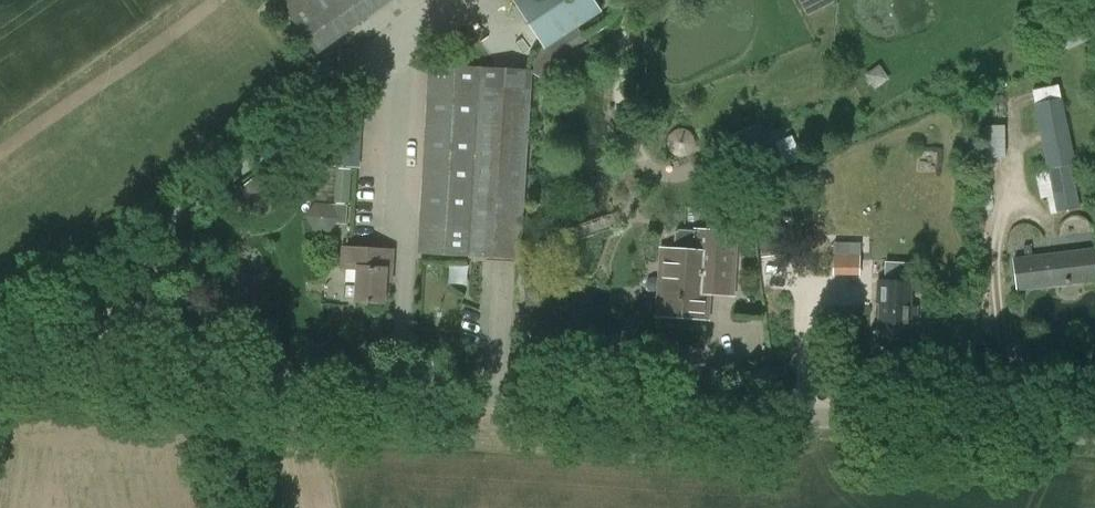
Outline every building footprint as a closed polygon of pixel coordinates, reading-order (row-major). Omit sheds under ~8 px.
[(319,57),(396,0),(280,0),(319,57)] [(578,29),(602,13),(594,0),(513,0),(543,47),(545,50),(578,29)] [(531,72),(548,82),(562,58),(587,42),(578,29),(545,50),(543,47),(529,71),(531,72)] [(531,72),(431,67),(421,253),(520,259),(531,72)] [(1059,85),(1033,90),(1036,103),(1035,104),(1043,145),(1056,213),(1081,208),(1073,165),(1076,164),(1063,98),(1061,98),(1059,85)] [(360,168),(364,116),(334,113),(331,165),(360,168)] [(991,152),(1007,151),(1004,124),(988,125),(991,152)] [(739,182),(773,168),(755,126),(721,140),(739,182)] [(788,165),(804,159),(794,135),(779,141),(788,165)] [(311,202),(311,232),(349,232),(349,203),(311,202)] [(693,232),(680,231),(674,235),(674,242),(668,250),(663,250),(658,316),(707,319),(709,294),(736,296),(740,232),(694,228),(693,232)] [(1094,280),(1094,250),(1032,257),(1031,246),(1024,246),(1025,258),(1014,259),(1018,289),(1094,280)] [(385,305),(389,250),(344,248),(343,268),(358,269),(356,303),(385,305)] [(917,326),(918,306),(910,306),(910,283),(881,282),(879,345),(910,346),(910,326),(917,326)]
